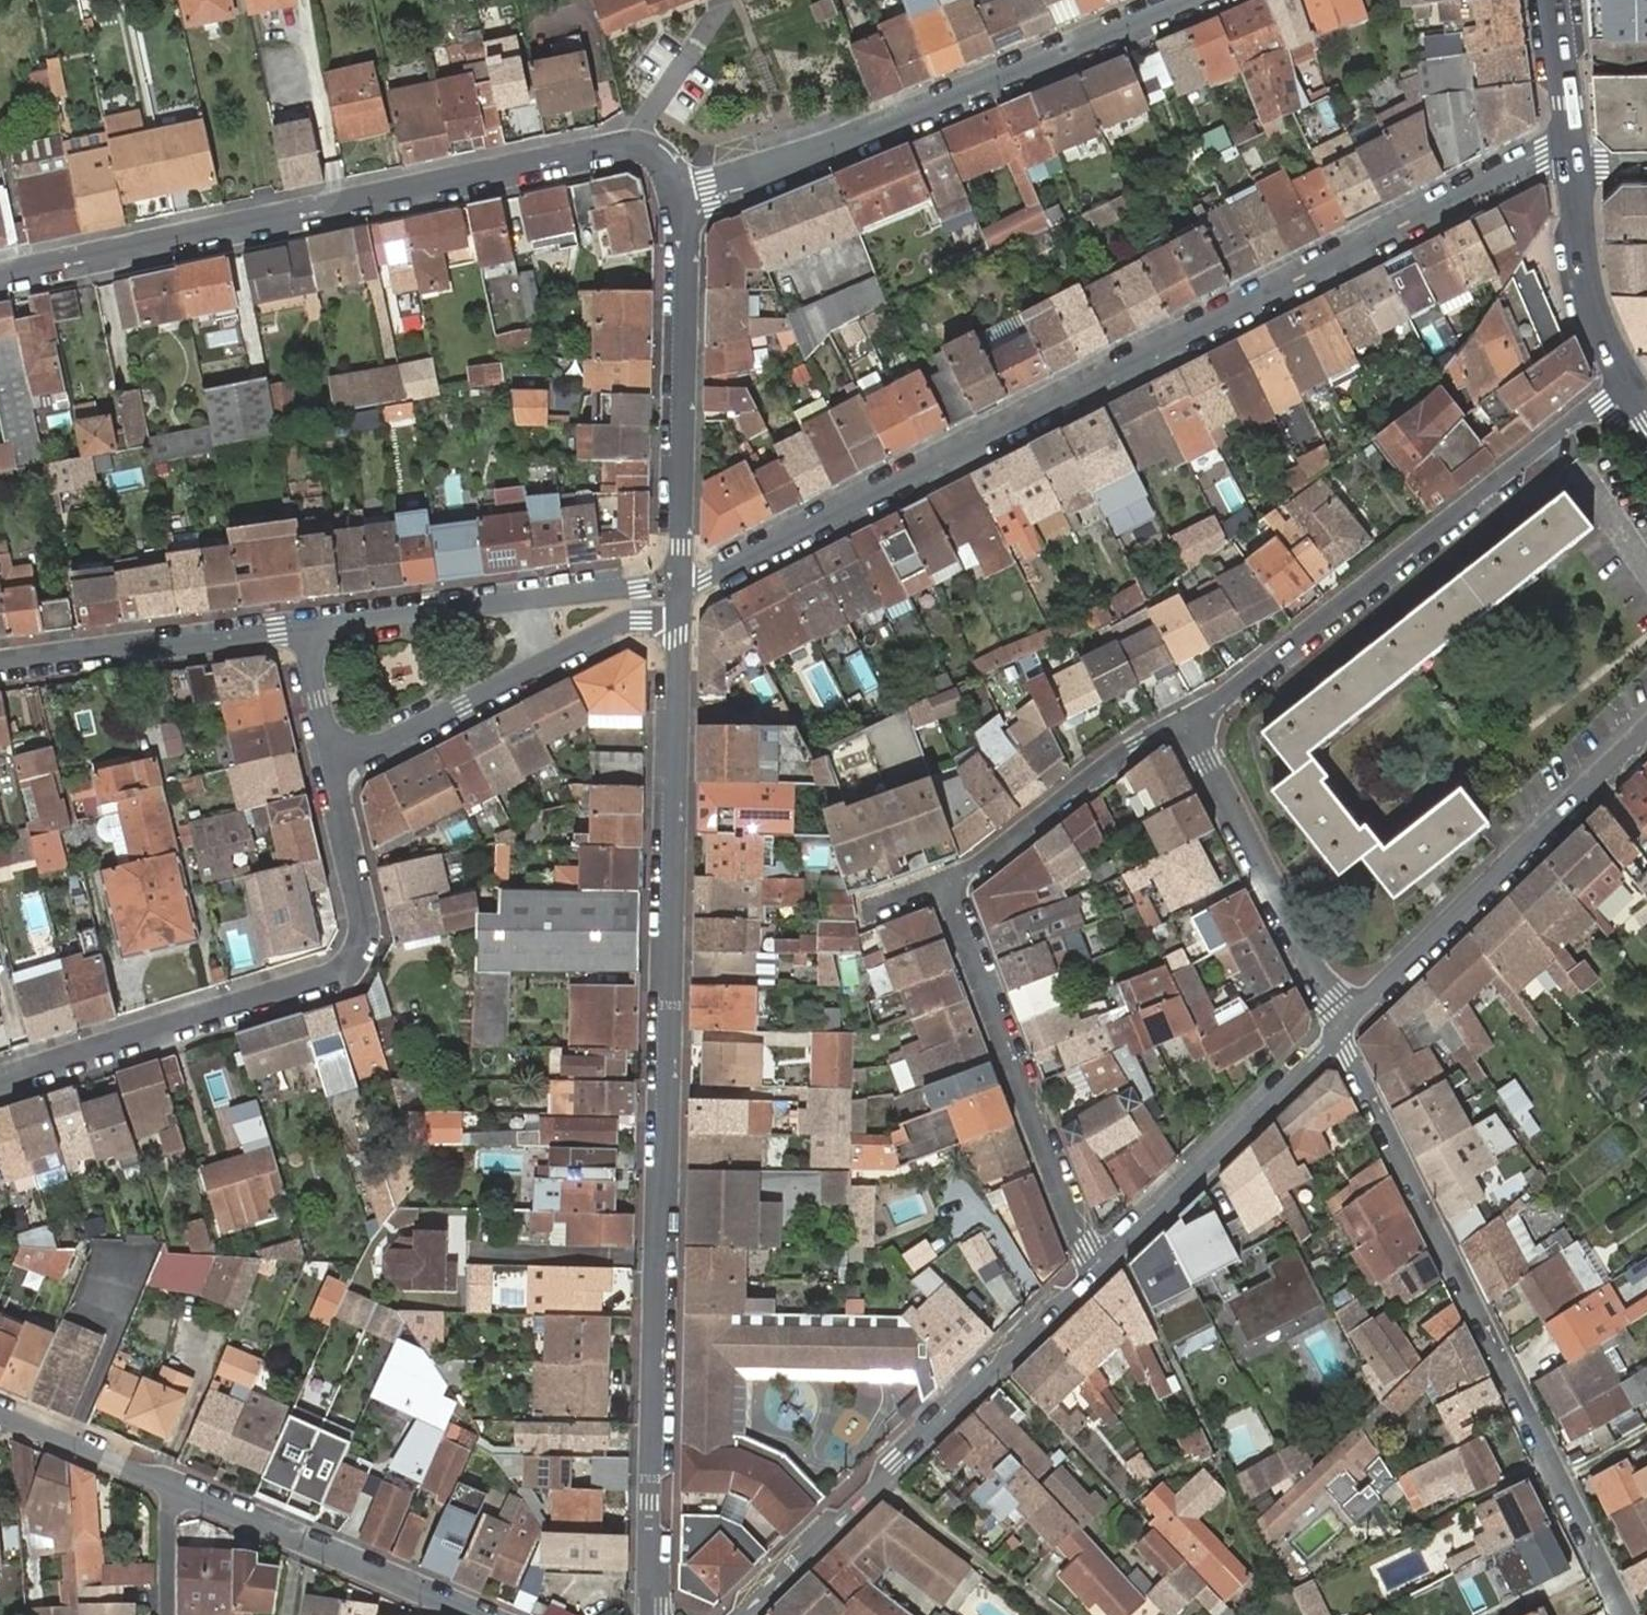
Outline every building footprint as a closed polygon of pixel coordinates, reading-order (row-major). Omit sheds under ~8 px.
[(233,15),(230,0),(184,0),(189,24),(233,15)] [(251,13),(296,2),(295,0),(248,0),(251,13)] [(605,30),(652,14),(646,0),(593,0),(605,30)] [(652,14),(689,0),(646,0),(652,14)] [(830,0),(828,0),(810,7),(816,26),(837,17),(830,0)] [(909,17),(934,77),(964,65),(942,11),(937,0),(914,0),(903,4),(909,17)] [(973,0),(970,0),(942,11),(964,65),(995,52),(973,0)] [(1008,0),(973,0),(995,52),(1024,40),(1008,0)] [(1024,40),(1056,26),(1045,0),(1008,0),(1024,40)] [(1079,0),(1045,0),(1056,26),(1085,15),(1079,0)] [(1085,15),(1112,4),(1110,0),(1079,0),(1085,15)] [(1219,17),(1240,69),(1261,120),(1263,126),(1310,104),(1296,74),(1297,68),(1293,60),(1269,0),(1259,0),(1219,17)] [(1293,60),(1316,53),(1312,40),(1299,0),(1269,0),(1293,60)] [(1312,40),(1332,33),(1369,21),(1362,0),(1299,0),(1312,40)] [(1466,0),(1405,0),(1406,8),(1410,7),(1462,0),(1466,0)] [(1526,47),(1520,0),(1466,0),(1462,0),(1410,7),(1412,22),(1465,16),(1467,33),(1449,34),(1449,30),(1428,32),(1431,60),(1465,55),(1526,47)] [(1604,34),(1646,33),(1646,0),(1604,0),(1604,34)] [(934,77),(909,17),(879,29),(883,36),(905,89),(934,77)] [(1219,17),(1188,29),(1210,81),(1216,79),(1217,85),(1234,77),(1232,72),(1240,69),(1219,17)] [(905,89),(883,36),(879,29),(847,41),(873,102),(905,89)] [(1188,29),(1157,43),(1162,53),(1175,84),(1180,94),(1210,81),(1188,29)] [(565,50),(528,58),(539,114),(591,102),(585,71),(576,30),(563,35),(565,50)] [(1431,60),(1428,32),(1414,34),(1417,62),(1431,60)] [(438,87),(450,141),(469,137),(472,149),(484,146),(484,148),(506,143),(498,108),(488,60),(484,38),(483,33),(461,38),(466,55),(471,78),(437,84),(438,87)] [(1332,33),(1312,40),(1316,53),(1337,46),(1332,33)] [(1593,65),(1646,65),(1646,33),(1604,34),(1591,34),(1593,65)] [(484,38),(488,60),(498,108),(528,100),(519,61),(502,63),(496,36),(484,38)] [(1478,92),(1531,85),(1526,47),(1465,55),(1431,60),(1417,62),(1419,79),(1421,99),(1478,92)] [(1144,97),(1175,84),(1162,53),(1131,65),(1144,97)] [(1079,75),(1101,128),(1119,121),(1125,137),(1139,132),(1131,115),(1149,108),(1144,97),(1131,65),(1127,55),(1079,75)] [(62,59),(46,62),(54,98),(70,95),(62,59)] [(328,76),(341,140),(390,130),(376,64),(328,76)] [(1595,96),(1646,96),(1646,85),(1646,80),(1646,65),(1593,65),(1595,96)] [(1032,95),(1055,151),(1102,132),(1101,128),(1079,75),(1032,95)] [(1412,100),(1378,117),(1389,138),(1415,191),(1445,176),(1427,143),(1421,99),(1419,79),(1410,80),(1412,100)] [(1328,90),(1330,95),(1334,99),(1343,95),(1339,85),(1328,90)] [(1537,129),(1531,85),(1478,92),(1485,155),(1537,129)] [(393,115),(403,165),(453,154),(450,141),(438,87),(390,97),(393,115)] [(1318,94),(1320,100),(1330,95),(1328,90),(1318,94)] [(1485,155),(1478,92),(1421,99),(1427,143),(1445,176),(1485,155)] [(1026,167),(1057,155),(1055,151),(1032,95),(999,108),(1026,167)] [(1646,143),(1646,96),(1595,96),(1599,144),(1646,143)] [(999,108),(940,132),(960,180),(1008,159),(1029,208),(982,231),(987,243),(992,255),(1021,241),(1052,227),(1041,203),(1026,167),(999,108)] [(1231,133),(1236,145),(1266,132),(1263,126),(1261,120),(1231,133)] [(311,122),(273,130),(286,189),(324,182),(311,122)] [(207,128),(110,149),(120,200),(218,181),(207,128)] [(940,132),(909,146),(930,196),(936,210),(943,227),(974,212),(960,180),(940,132)] [(106,134),(63,144),(66,158),(110,149),(106,134)] [(1357,147),(1385,206),(1415,191),(1389,138),(1368,149),(1365,144),(1357,147)] [(16,180),(28,243),(82,232),(66,158),(63,144),(62,139),(14,149),(16,180)] [(1354,141),(1317,160),(1323,171),(1350,224),(1385,206),(1357,147),(1354,141)] [(909,146),(837,175),(856,225),(930,196),(909,146)] [(120,200),(110,149),(66,158),(82,232),(125,223),(120,200)] [(1293,185),(1320,239),(1350,224),(1323,171),(1293,185)] [(604,259),(655,247),(655,243),(643,182),(629,172),(573,183),(580,214),(594,210),(604,259)] [(837,175),(745,214),(768,269),(859,232),(856,225),(837,175)] [(1260,192),(1292,253),(1320,239),(1293,185),(1289,177),(1260,192)] [(1605,237),(1646,237),(1646,182),(1624,182),(1602,202),(1605,237)] [(559,250),(580,245),(568,184),(521,194),(534,251),(558,246),(559,250)] [(1522,264),(1550,220),(1544,187),(1540,184),(1471,220),(1506,287),(1506,288),(1522,264)] [(1130,191),(1112,199),(1117,210),(1135,201),(1130,191)] [(1232,206),(1262,269),(1292,253),(1260,192),(1232,206)] [(7,193),(0,195),(0,249),(18,245),(7,193)] [(930,196),(856,225),(859,232),(862,238),(936,210),(930,196)] [(470,205),(482,262),(514,255),(502,198),(470,205)] [(1205,230),(1231,284),(1262,269),(1232,206),(1228,198),(1221,202),(1224,209),(1201,223),(1205,230)] [(1112,199),(1081,214),(1086,225),(1117,210),(1112,199)] [(468,245),(460,207),(403,219),(417,287),(444,283),(438,252),(468,245)] [(708,238),(707,288),(748,289),(775,289),(768,269),(745,214),(715,226),(708,238)] [(1081,214),(1052,227),(1058,239),(1086,225),(1081,214)] [(417,287),(403,219),(370,225),(378,262),(391,260),(397,291),(417,287)] [(1506,287),(1471,220),(1443,234),(1474,295),(1477,293),(1475,285),(1491,276),(1501,295),(1506,287)] [(381,272),(378,262),(370,225),(308,239),(319,285),(381,272)] [(1174,245),(1201,300),(1231,284),(1205,230),(1199,233),(1194,225),(1175,234),(1181,242),(1174,245)] [(1052,227),(1021,241),(1029,258),(1060,242),(1058,239),(1052,227)] [(1474,295),(1443,234),(1413,250),(1441,303),(1466,291),(1468,298),(1474,295)] [(1615,290),(1646,290),(1646,237),(1605,237),(1615,290)] [(308,239),(243,252),(253,302),(320,290),(319,286),(319,285),(308,239)] [(1144,247),(1149,258),(1167,249),(1162,240),(1144,247)] [(955,256),(961,269),(991,255),(992,255),(987,243),(955,256)] [(1149,258),(1143,261),(1170,315),(1201,300),(1174,245),(1167,249),(1149,258)] [(1441,303),(1413,250),(1385,264),(1412,317),(1441,303)] [(179,266),(189,314),(218,308),(220,319),(240,315),(227,255),(179,266)] [(546,257),(516,263),(529,325),(553,294),(546,257)] [(1112,276),(1139,331),(1170,315),(1143,261),(1112,276)] [(1412,317),(1385,264),(1357,278),(1383,331),(1412,317)] [(1526,275),(1522,264),(1506,288),(1506,287),(1501,295),(1476,335),(1456,356),(1462,369),(1456,372),(1462,385),(1450,391),(1464,420),(1476,408),(1477,407),(1503,388),(1567,341),(1553,311),(1545,314),(1535,295),(1538,290),(1531,277),(1526,275)] [(115,279),(125,328),(189,314),(179,266),(115,279)] [(947,276),(941,278),(949,295),(955,292),(947,276)] [(1084,290),(1112,345),(1139,331),(1112,276),(1084,290)] [(804,357),(804,358),(827,333),(829,330),(887,303),(877,277),(787,316),(796,339),(804,357)] [(1383,331),(1357,278),(1325,295),(1352,347),(1383,331)] [(1051,300),(1081,360),(1112,345),(1084,290),(1081,284),(1051,300)] [(82,317),(76,287),(49,293),(55,322),(82,317)] [(706,346),(748,338),(782,332),(780,323),(748,321),(748,289),(707,288),(706,346)] [(596,326),(597,290),(582,289),(581,327),(596,326)] [(598,326),(653,327),(654,292),(597,290),(596,326),(598,326)] [(1642,351),(1646,351),(1646,290),(1615,290),(1642,351)] [(55,322),(49,293),(32,296),(36,319),(18,322),(30,372),(36,394),(64,389),(58,366),(54,344),(59,342),(55,322)] [(1352,347),(1325,295),(1295,310),(1329,377),(1359,362),(1352,347)] [(1023,319),(1052,375),(1081,360),(1051,300),(1021,315),(1023,319)] [(12,301),(0,303),(0,428),(4,447),(0,448),(0,471),(14,469),(43,464),(12,301)] [(1329,377),(1295,310),(1267,324),(1300,391),(1329,377)] [(1418,328),(1435,357),(1459,343),(1443,314),(1418,328)] [(980,341),(1008,397),(1052,375),(1023,319),(1015,324),(1024,338),(995,352),(987,338),(980,341)] [(1300,391),(1267,324),(1237,340),(1268,401),(1274,414),(1305,399),(1300,391)] [(596,359),(652,361),(653,327),(598,326),(596,326),(596,359)] [(503,360),(536,357),(530,331),(498,337),(503,360)] [(926,379),(951,427),(1008,397),(980,341),(976,333),(943,348),(953,366),(926,379)] [(1587,385),(1594,377),(1577,334),(1567,341),(1503,388),(1508,396),(1482,415),(1492,428),(1482,437),(1483,438),(1480,440),(1495,458),(1587,385)] [(706,346),(705,377),(753,370),(748,338),(706,346)] [(804,357),(796,339),(780,346),(787,364),(804,357)] [(1268,401),(1237,340),(1208,355),(1240,416),(1268,401)] [(411,401),(441,397),(432,354),(400,361),(409,401),(411,401)] [(1240,416),(1208,355),(1179,369),(1209,427),(1209,428),(1211,430),(1240,416)] [(469,385),(507,383),(502,358),(468,365),(469,385)] [(597,427),(651,428),(652,361),(596,359),(588,359),(588,388),(598,388),(597,427)] [(392,404),(409,401),(400,361),(329,375),(338,412),(349,411),(351,407),(391,401),(392,404)] [(1209,427),(1179,369),(1149,384),(1178,443),(1209,427)] [(892,386),(919,443),(951,427),(926,379),(922,371),(892,386)] [(268,378),(205,390),(213,427),(216,444),(279,433),(277,422),(270,386),(268,378)] [(291,381),(270,386),(277,422),(299,418),(291,381)] [(1178,443),(1149,384),(1121,398),(1154,462),(1167,455),(1176,470),(1188,463),(1178,443)] [(1464,420),(1450,391),(1448,392),(1443,384),(1426,402),(1409,419),(1377,443),(1405,480),(1464,420)] [(862,401),(891,457),(919,443),(892,386),(862,401)] [(705,389),(704,412),(730,412),(746,442),(768,430),(747,388),(705,389)] [(1476,408),(1482,415),(1508,396),(1503,388),(1477,407),(1476,408)] [(521,425),(547,426),(548,392),(516,392),(521,425)] [(124,428),(128,447),(145,445),(135,394),(118,397),(124,428)] [(831,412),(861,472),(891,457),(862,401),(860,396),(831,412)] [(1154,462),(1121,398),(1105,407),(1138,471),(1154,462)] [(93,400),(72,405),(75,421),(78,420),(96,418),(93,400)] [(392,404),(382,406),(383,419),(414,416),(411,401),(409,401),(392,404)] [(1268,401),(1240,416),(1248,431),(1276,417),(1274,414),(1268,401)] [(377,407),(349,411),(352,432),(380,428),(377,407)] [(1138,471),(1105,407),(1061,429),(1093,493),(1095,496),(1139,473),(1138,471)] [(808,408),(796,414),(803,426),(814,421),(808,408)] [(806,433),(833,486),(861,472),(831,412),(814,421),(803,426),(806,433)] [(84,455),(128,447),(124,428),(113,431),(110,415),(96,418),(78,420),(84,455)] [(1428,511),(1495,458),(1480,440),(1464,420),(1405,480),(1428,511)] [(618,461),(618,477),(650,477),(651,428),(597,427),(582,426),(582,460),(602,461),(618,461)] [(148,440),(153,464),(218,451),(216,444),(213,427),(148,440)] [(1093,493),(1061,429),(1032,444),(1059,499),(1064,508),(1070,505),(1075,512),(1091,503),(1088,496),(1093,493)] [(782,459),(803,501),(833,486),(806,433),(776,448),(782,459)] [(1059,499),(1032,444),(1001,460),(1033,524),(1039,521),(1034,512),(1059,499)] [(1309,483),(1336,464),(1328,448),(1300,464),(1309,483)] [(98,483),(92,455),(82,457),(48,463),(52,492),(98,483)] [(747,463),(774,516),(803,501),(782,459),(762,471),(754,457),(746,460),(747,463)] [(1005,543),(1016,538),(1026,557),(1045,547),(1033,524),(1001,460),(971,475),(1005,543)] [(650,477),(618,477),(618,461),(602,461),(601,493),(623,491),(649,492),(650,477)] [(717,477),(746,531),(774,516),(747,463),(717,477)] [(1284,473),(1295,494),(1309,483),(1304,473),(1300,464),(1284,473)] [(14,469),(0,471),(0,489),(16,487),(14,469)] [(950,544),(966,536),(984,571),(1012,557),(1005,543),(971,475),(927,498),(950,544)] [(717,477),(703,485),(701,544),(710,549),(746,531),(717,477)] [(1326,481),(1290,508),(1299,521),(1335,570),(1372,542),(1326,481)] [(494,487),(497,512),(528,508),(526,491),(524,483),(494,487)] [(576,490),(560,491),(561,495),(562,509),(579,506),(576,490)] [(613,525),(599,527),(603,559),(638,555),(648,542),(649,492),(623,491),(623,532),(613,533),(613,525)] [(1308,753),(1594,529),(1567,493),(1263,732),(1294,773),(1272,791),(1340,876),(1363,858),(1394,900),(1488,825),(1461,789),(1384,850),(1365,826),(1360,831),(1322,782),(1328,778),(1308,753)] [(561,495),(527,499),(528,508),(537,568),(568,564),(562,509),(561,495)] [(927,498),(897,513),(926,570),(929,575),(958,559),(927,498)] [(1064,508),(1059,499),(1034,512),(1039,521),(1064,508)] [(599,527),(595,504),(579,506),(562,509),(568,564),(603,559),(599,527)] [(289,521),(230,529),(234,547),(243,607),(308,599),(310,598),(300,528),(299,521),(294,521),(292,505),(285,506),(289,521)] [(1229,543),(1257,522),(1249,506),(1221,527),(1229,544),(1229,543)] [(487,575),(537,568),(528,508),(497,512),(478,514),(479,522),(487,575)] [(1299,521),(1290,508),(1282,516),(1291,527),(1299,521)] [(403,586),(395,514),(395,510),(363,515),(363,523),(372,590),(403,586)] [(403,586),(438,581),(432,529),(429,510),(395,514),(403,586)] [(897,513),(875,525),(903,582),(926,570),(897,513)] [(1214,554),(1229,544),(1221,527),(1216,519),(1173,539),(1190,572),(1206,560),(1214,554)] [(1299,521),(1291,527),(1291,528),(1280,536),(1317,584),(1335,570),(1299,521)] [(479,522),(432,529),(438,581),(487,575),(479,522)] [(1280,536),(1269,522),(1261,529),(1275,546),(1258,558),(1245,539),(1236,545),(1253,568),(1283,610),(1317,584),(1280,536)] [(340,594),(372,590),(363,523),(331,528),(340,594)] [(331,528),(331,524),(300,528),(310,598),(340,594),(331,528)] [(849,538),(883,606),(909,593),(903,582),(875,525),(849,538)] [(210,611),(201,552),(197,530),(164,534),(170,567),(178,615),(210,611)] [(814,556),(848,624),(883,606),(849,538),(814,556)] [(234,547),(201,552),(210,611),(243,607),(234,547)] [(71,598),(41,602),(33,562),(10,567),(7,553),(0,555),(0,576),(11,637),(77,629),(71,598)] [(1218,578),(1222,583),(1230,579),(1214,554),(1206,560),(1218,578)] [(779,573),(814,641),(838,629),(848,624),(814,556),(779,573)] [(958,559),(929,575),(935,588),(965,572),(963,568),(958,559)] [(178,615),(170,567),(116,575),(123,623),(178,615)] [(1222,583),(1250,626),(1283,610),(1253,568),(1230,579),(1222,583)] [(116,575),(114,569),(72,575),(81,628),(123,623),(116,575)] [(779,573),(731,598),(755,646),(765,666),(814,641),(779,573)] [(11,637),(0,576),(0,639),(11,637)] [(1218,578),(1203,587),(1209,599),(1194,607),(1214,644),(1250,626),(1222,583),(1218,578)] [(1118,616),(1148,600),(1140,583),(1110,599),(1117,615),(1118,616)] [(1154,603),(1148,607),(1175,663),(1191,694),(1204,690),(1192,662),(1186,666),(1183,658),(1214,644),(1194,607),(1189,610),(1181,592),(1181,591),(1157,605),(1154,603)] [(701,624),(699,709),(727,709),(727,691),(722,689),(724,662),(755,646),(731,598),(711,608),(701,624)] [(1111,619),(1118,616),(1117,615),(1110,599),(1085,612),(1093,627),(1110,620),(1111,619)] [(1175,663),(1148,607),(1113,625),(1140,681),(1175,663)] [(1080,633),(1087,631),(1080,617),(1049,631),(1055,643),(1067,637),(1080,633)] [(859,645),(848,624),(838,629),(849,650),(859,645)] [(1140,681),(1113,625),(1103,630),(1106,638),(1110,648),(1091,658),(1086,647),(1079,649),(1085,661),(1104,700),(1140,681)] [(1053,643),(1055,643),(1049,631),(1005,651),(1011,663),(1053,643)] [(1086,647),(1091,658),(1110,648),(1106,638),(1086,647)] [(1011,663),(1005,651),(1003,648),(973,662),(981,677),(1011,663)] [(573,679),(572,679),(589,713),(645,716),(645,715),(646,660),(629,650),(573,679)] [(264,656),(215,663),(224,701),(283,688),(279,671),(275,666),(264,656)] [(1085,661),(1032,687),(1046,717),(1051,727),(1104,700),(1085,661)] [(572,679),(525,703),(545,741),(589,720),(589,713),(572,679)] [(283,688),(224,701),(232,733),(290,720),(283,688)] [(0,691),(0,745),(13,744),(3,691),(0,691)] [(952,698),(931,705),(937,719),(957,711),(952,698)] [(525,703),(496,718),(524,773),(553,758),(545,741),(525,703)] [(834,835),(847,894),(853,894),(852,900),(961,857),(943,807),(939,796),(914,725),(909,711),(814,760),(815,763),(831,757),(843,791),(854,818),(832,828),(834,835)] [(589,720),(590,727),(644,728),(645,716),(589,713),(589,720)] [(1002,714),(976,734),(981,748),(1021,808),(1047,788),(1015,740),(1010,733),(1007,734),(1002,728),(1007,724),(1002,714)] [(1046,717),(1015,740),(1047,788),(1071,769),(1051,727),(1046,717)] [(467,732),(498,793),(526,778),(524,773),(496,718),(467,732)] [(184,751),(177,719),(151,725),(157,757),(184,751)] [(290,720),(232,733),(240,766),(298,753),(290,720)] [(699,724),(697,783),(757,782),(757,726),(699,724)] [(697,783),(696,831),(707,832),(775,834),(796,834),(797,789),(843,791),(831,757),(815,763),(814,760),(797,727),(757,726),(757,782),(697,783)] [(938,762),(953,756),(942,726),(927,732),(938,762)] [(437,748),(467,808),(498,793),(467,732),(437,748)] [(1162,745),(1118,781),(1123,790),(1135,783),(1140,792),(1131,796),(1142,821),(1198,794),(1174,748),(1162,745)] [(460,812),(467,808),(437,748),(387,773),(415,829),(458,807),(460,812)] [(967,789),(996,829),(1021,808),(981,748),(957,764),(967,789)] [(59,771),(54,749),(18,758),(25,788),(22,788),(31,835),(54,830),(71,826),(69,815),(65,797),(60,798),(54,772),(59,771)] [(298,753),(240,766),(237,766),(247,809),(252,808),(308,796),(298,753)] [(643,787),(644,755),(590,753),(591,785),(596,785),(643,787)] [(104,815),(168,803),(158,761),(93,776),(68,781),(70,788),(81,785),(84,798),(88,818),(104,815)] [(1615,794),(1646,834),(1646,778),(1640,770),(1615,794)] [(362,801),(376,856),(388,851),(385,846),(408,834),(411,842),(419,838),(415,829),(387,773),(369,782),(362,801)] [(190,777),(178,780),(183,800),(203,793),(199,775),(190,777)] [(571,784),(575,793),(583,793),(582,784),(571,784)] [(939,796),(943,807),(962,794),(962,793),(955,784),(939,796)] [(81,785),(70,788),(73,801),(84,798),(81,785)] [(595,813),(642,814),(643,787),(596,785),(595,813)] [(943,807),(961,857),(996,829),(967,789),(962,793),(962,794),(943,807)] [(1160,857),(1196,839),(1216,829),(1198,794),(1142,821),(1160,857)] [(1100,795),(1088,804),(1101,831),(1104,839),(1113,835),(1110,829),(1116,827),(1100,795)] [(284,869),(323,860),(308,796),(252,808),(256,827),(275,823),(284,869)] [(202,940),(168,803),(104,815),(98,820),(96,826),(95,831),(96,836),(99,841),(107,842),(113,841),(119,865),(102,870),(124,958),(202,940)] [(1088,804),(1062,825),(1074,848),(1101,831),(1088,804)] [(1644,895),(1646,893),(1646,875),(1644,875),(1626,852),(1634,844),(1603,805),(1587,821),(1629,877),(1642,894),(1644,895)] [(540,844),(541,809),(522,841),(520,843),(540,844)] [(228,814),(209,818),(201,819),(202,824),(242,816),(242,811),(228,814)] [(583,845),(642,848),(642,814),(595,813),(594,835),(576,835),(551,833),(551,844),(583,845)] [(204,834),(193,838),(198,859),(211,856),(213,858),(249,849),(244,815),(242,816),(202,824),(204,834)] [(1062,825),(1037,845),(1062,889),(1088,874),(1074,848),(1062,825)] [(1582,825),(1546,860),(1585,911),(1591,906),(1582,893),(1607,871),(1611,875),(1617,871),(1582,825)] [(499,843),(508,843),(520,843),(522,841),(515,826),(495,835),(499,843)] [(54,830),(31,835),(32,841),(35,859),(38,876),(65,869),(54,830)] [(707,832),(706,877),(761,878),(761,867),(774,866),(775,834),(707,832)] [(385,846),(388,851),(411,842),(408,834),(385,846)] [(1136,906),(1147,930),(1162,922),(1149,895),(1143,898),(1137,889),(1151,884),(1151,879),(1164,872),(1180,906),(1220,887),(1196,839),(1160,857),(1132,870),(1121,876),(1131,897),(1136,906)] [(32,841),(7,848),(11,867),(35,859),(32,841)] [(496,887),(507,888),(508,843),(499,843),(498,843),(496,887)] [(563,870),(563,889),(641,891),(642,848),(583,845),(583,871),(563,870)] [(974,894),(987,931),(1067,898),(1062,889),(1037,845),(974,894)] [(11,867),(7,848),(0,850),(0,870),(11,867)] [(379,870),(389,907),(449,892),(441,854),(379,870)] [(266,939),(272,960),(327,947),(313,893),(330,889),(323,860),(284,869),(251,876),(257,899),(269,896),(279,936),(266,939)] [(1546,860),(1509,896),(1568,975),(1583,993),(1600,980),(1586,963),(1578,967),(1548,927),(1569,907),(1577,917),(1585,911),(1546,860)] [(1095,887),(1121,876),(1115,861),(1088,874),(1095,887)] [(212,862),(200,865),(206,887),(215,885),(212,862)] [(761,867),(761,878),(800,879),(800,866),(774,866),(761,867)] [(0,870),(0,883),(13,879),(11,867),(0,870)] [(1625,880),(1617,871),(1611,875),(1607,871),(1582,893),(1591,906),(1596,910),(1621,884),(1625,880)] [(695,877),(694,919),(747,921),(748,892),(765,892),(764,904),(784,905),(783,898),(804,899),(805,879),(800,879),(761,878),(706,877),(695,877)] [(1642,894),(1629,877),(1625,880),(1621,884),(1634,901),(1642,894)] [(389,907),(398,942),(399,946),(443,935),(458,942),(477,935),(477,921),(475,885),(449,892),(389,907)] [(477,921),(477,935),(475,973),(511,973),(639,973),(641,891),(563,889),(507,888),(496,887),(495,913),(477,921)] [(1264,926),(1246,889),(1205,907),(1209,914),(1225,945),(1264,926)] [(825,916),(854,916),(852,900),(853,894),(847,894),(821,893),(825,916)] [(1079,903),(1076,894),(1067,898),(987,931),(999,962),(1076,931),(1083,928),(1074,906),(1079,903)] [(1509,896),(1471,933),(1514,989),(1547,959),(1551,962),(1548,967),(1561,982),(1568,975),(1509,896)] [(1131,897),(1120,903),(1124,911),(1136,906),(1131,897)] [(83,1027),(123,1015),(92,903),(75,907),(80,928),(89,959),(65,966),(66,969),(83,1027)] [(866,968),(946,937),(935,909),(886,927),(896,950),(888,955),(887,951),(864,960),(866,968)] [(1225,945),(1209,914),(1196,921),(1212,952),(1215,950),(1225,945)] [(1588,934),(1596,926),(1587,915),(1579,922),(1588,934)] [(694,919),(694,952),(754,954),(759,953),(760,921),(747,921),(694,919)] [(832,955),(863,956),(860,936),(856,922),(821,922),(821,937),(820,955),(832,955)] [(1264,926),(1225,945),(1215,950),(1218,956),(1220,955),(1221,958),(1234,951),(1249,985),(1253,984),(1258,996),(1291,979),(1264,926)] [(896,950),(886,927),(879,929),(887,951),(888,955),(896,950)] [(999,962),(1010,992),(1061,972),(1089,960),(1076,931),(999,962)] [(1476,1055),(1498,1037),(1476,1008),(1478,1007),(1479,997),(1478,996),(1495,982),(1534,1032),(1542,1026),(1514,989),(1471,933),(1424,977),(1453,1020),(1467,1042),(1476,1055)] [(799,955),(820,955),(821,937),(800,936),(800,943),(799,955)] [(903,989),(957,969),(946,937),(866,968),(867,975),(867,976),(869,983),(895,972),(898,985),(895,986),(897,991),(903,989)] [(778,954),(798,955),(798,943),(778,942),(778,954)] [(1212,952),(1195,960),(1199,970),(1213,964),(1211,960),(1218,956),(1215,950),(1212,952)] [(693,984),(693,985),(753,985),(754,954),(694,952),(693,984)] [(1185,953),(1163,963),(1164,965),(1168,973),(1188,964),(1190,963),(1185,953)] [(820,986),(839,986),(832,955),(820,955),(820,986)] [(759,957),(757,975),(776,976),(777,958),(759,957)] [(14,971),(17,985),(66,969),(65,966),(62,958),(14,971)] [(1190,963),(1188,964),(1201,994),(1209,991),(1199,970),(1195,960),(1190,963)] [(1188,964),(1168,973),(1179,997),(1182,1002),(1201,994),(1188,964)] [(1024,1029),(1033,1054),(1053,1046),(1088,1033),(1099,1029),(1141,1013),(1179,997),(1168,973),(1164,965),(1120,982),(1128,1004),(1118,1008),(1080,1023),(1075,1009),(1024,1029)] [(34,1043),(83,1027),(66,969),(17,985),(34,1043)] [(915,1021),(969,1001),(957,969),(903,989),(915,1021)] [(1010,992),(1021,1021),(1072,1002),(1069,994),(1060,997),(1054,980),(1063,978),(1061,972),(1010,992)] [(474,1012),(472,1048),(508,1049),(511,973),(475,973),(474,1012)] [(1360,1046),(1379,1084),(1416,1054),(1428,1047),(1445,1037),(1439,1031),(1453,1020),(1424,977),(1360,1039),(1360,1046)] [(1128,1004),(1120,982),(1110,986),(1118,1008),(1128,1004)] [(693,985),(692,1029),(757,1030),(758,1004),(758,986),(753,985),(693,985)] [(1310,1017),(1296,989),(1252,1011),(1267,1043),(1276,1061),(1307,1031),(1310,1017)] [(639,990),(571,990),(569,1050),(573,1050),(627,1051),(637,1051),(639,990)] [(1201,994),(1182,1002),(1194,1027),(1215,1017),(1210,1010),(1203,998),(1210,994),(1209,991),(1201,994)] [(368,996),(336,1006),(349,1048),(353,1061),(378,1054),(383,1076),(391,1073),(385,1053),(375,1020),(368,996)] [(1141,1013),(1157,1046),(1180,1035),(1193,1061),(1208,1054),(1194,1027),(1182,1002),(1179,997),(1141,1013)] [(981,1031),(969,1001),(915,1021),(923,1042),(898,1051),(901,1061),(910,1058),(981,1031)] [(1021,1021),(1024,1029),(1075,1009),(1072,1002),(1021,1021)] [(1220,1026),(1252,1011),(1243,1003),(1215,1017),(1220,1026)] [(316,1057),(321,1074),(329,1071),(326,1056),(349,1048),(336,1006),(304,1016),(316,1057)] [(824,1008),(825,1032),(850,1033),(845,1009),(824,1008)] [(1194,1027),(1208,1054),(1217,1073),(1267,1043),(1252,1011),(1220,1026),(1215,1017),(1194,1027)] [(1130,1048),(1133,1056),(1157,1046),(1141,1013),(1099,1029),(1108,1055),(1112,1054),(1130,1048)] [(304,1016),(239,1036),(252,1077),(316,1057),(304,1016)] [(392,1016),(375,1020),(385,1053),(399,1048),(400,1048),(392,1016)] [(1445,1037),(1456,1050),(1467,1042),(1453,1020),(1439,1031),(1445,1037)] [(910,1058),(921,1088),(993,1062),(981,1031),(910,1058)] [(823,1046),(825,1032),(814,1032),(815,1087),(828,1087),(829,1085),(830,1046),(823,1046)] [(850,1048),(854,1048),(855,1033),(850,1033),(825,1032),(823,1046),(830,1046),(829,1085),(850,1086),(850,1048)] [(1053,1046),(1057,1055),(1092,1042),(1088,1033),(1053,1046)] [(1469,1066),(1479,1059),(1476,1055),(1467,1042),(1456,1050),(1469,1066)] [(704,1045),(703,1085),(760,1086),(761,1046),(704,1045)] [(1428,1047),(1416,1054),(1427,1072),(1439,1064),(1428,1047)] [(353,1061),(349,1048),(326,1056),(329,1071),(354,1065),(353,1061)] [(399,1048),(385,1053),(391,1073),(392,1078),(407,1078),(399,1048)] [(573,1050),(571,1082),(626,1084),(627,1051),(573,1050)] [(354,1065),(359,1082),(383,1076),(378,1054),(353,1061),(354,1065)] [(1123,1201),(1125,1205),(1178,1156),(1134,1088),(1112,1054),(1108,1055),(1080,1066),(1095,1097),(1105,1092),(1109,1101),(1060,1127),(1072,1143),(1088,1135),(1123,1201)] [(1379,1084),(1392,1110),(1447,1078),(1439,1064),(1427,1072),(1416,1054),(1379,1084)] [(160,1060),(170,1094),(187,1089),(177,1055),(160,1060)] [(901,1061),(895,1064),(905,1093),(921,1088),(910,1058),(901,1061)] [(1489,1076),(1479,1059),(1469,1066),(1481,1081),(1489,1076)] [(171,1154),(187,1150),(170,1094),(160,1060),(122,1072),(137,1125),(143,1139),(165,1133),(171,1154)] [(925,1115),(932,1112),(1002,1087),(993,1062),(921,1088),(905,1093),(912,1112),(922,1109),(925,1115)] [(866,1081),(865,1070),(854,1071),(855,1081),(866,1081)] [(1392,1110),(1405,1135),(1460,1104),(1452,1089),(1470,1078),(1462,1070),(1447,1078),(1392,1110)] [(1330,1072),(1276,1123),(1307,1165),(1329,1152),(1319,1131),(1356,1112),(1337,1073),(1330,1072)] [(1515,1078),(1498,1089),(1528,1137),(1545,1127),(1515,1078)] [(398,1098),(417,1101),(419,1084),(400,1081),(398,1098)] [(554,1114),(636,1116),(637,1084),(626,1084),(571,1082),(555,1082),(554,1114)] [(45,1096),(61,1148),(83,1141),(94,1138),(83,1106),(77,1086),(45,1096)] [(811,1087),(810,1111),(799,1111),(799,1113),(798,1135),(812,1135),(827,1136),(850,1136),(851,1101),(851,1088),(828,1087),(815,1087),(811,1087)] [(895,1132),(895,1136),(899,1167),(965,1143),(1016,1124),(1002,1087),(932,1112),(925,1115),(903,1123),(903,1131),(895,1132)] [(94,1138),(100,1159),(106,1158),(105,1154),(117,1151),(119,1158),(139,1152),(122,1095),(83,1106),(94,1138)] [(30,1157),(61,1148),(45,1096),(13,1105),(30,1157)] [(864,1136),(865,1098),(851,1101),(850,1136),(864,1136)] [(689,1133),(760,1134),(760,1124),(771,1124),(769,1108),(764,1107),(765,1101),(690,1099),(689,1133)] [(495,1100),(493,1113),(512,1113),(511,1101),(495,1100)] [(800,1103),(779,1102),(778,1113),(799,1113),(799,1111),(800,1103)] [(1417,1159),(1461,1133),(1473,1127),(1460,1104),(1405,1135),(1417,1159)] [(2,1181),(35,1171),(30,1157),(13,1105),(0,1109),(0,1174),(2,1181)] [(412,1143),(412,1144),(520,1146),(520,1133),(461,1131),(461,1113),(413,1112),(412,1143)] [(512,1113),(493,1113),(493,1124),(513,1124),(512,1113)] [(616,1121),(541,1119),(541,1133),(541,1147),(552,1146),(559,1147),(559,1141),(616,1143),(616,1121)] [(1252,1146),(1277,1197),(1288,1192),(1314,1178),(1307,1165),(1276,1123),(1252,1146)] [(1032,1166),(1016,1124),(965,1143),(976,1171),(984,1185),(996,1180),(989,1163),(999,1159),(1006,1176),(1032,1166)] [(1417,1159),(1445,1217),(1460,1209),(1471,1203),(1462,1185),(1473,1178),(1497,1165),(1480,1131),(1465,1140),(1461,1133),(1417,1159)] [(541,1133),(520,1133),(520,1146),(541,1147),(541,1133)] [(689,1133),(689,1164),(765,1167),(766,1134),(760,1134),(689,1133)] [(827,1136),(812,1135),(811,1167),(826,1167),(827,1136)] [(1069,1145),(1095,1215),(1123,1201),(1088,1135),(1072,1143),(1069,1145)] [(850,1136),(827,1136),(826,1167),(849,1168),(850,1136)] [(850,1136),(849,1168),(899,1167),(895,1136),(850,1136)] [(61,1148),(70,1175),(83,1170),(81,1161),(89,1160),(83,1141),(61,1148)] [(412,1143),(386,1171),(387,1175),(397,1208),(422,1176),(412,1144),(412,1143)] [(559,1147),(552,1146),(552,1165),(535,1164),(534,1212),(616,1214),(618,1148),(559,1147)] [(1252,1146),(1220,1177),(1247,1231),(1282,1207),(1277,1197),(1252,1146)] [(39,1185),(70,1175),(61,1148),(30,1157),(35,1171),(39,1185)] [(268,1197),(287,1191),(274,1148),(205,1168),(222,1230),(227,1239),(276,1224),(268,1197)] [(999,1159),(989,1163),(996,1180),(1006,1176),(999,1159)] [(1329,1205),(1336,1217),(1338,1215),(1347,1209),(1390,1178),(1385,1166),(1329,1205)] [(759,1171),(689,1169),(688,1200),(759,1202),(759,1171)] [(1533,1188),(1547,1177),(1542,1171),(1529,1181),(1533,1188)] [(821,1172),(821,1205),(848,1205),(848,1188),(849,1173),(821,1172)] [(366,1225),(372,1242),(386,1223),(397,1208),(387,1175),(369,1180),(380,1221),(366,1225)] [(1040,1280),(1066,1256),(1036,1176),(1006,1188),(1014,1210),(1040,1280)] [(1347,1209),(1368,1243),(1410,1217),(1390,1178),(1347,1209)] [(1524,1185),(1528,1192),(1533,1188),(1529,1181),(1524,1185)] [(870,1206),(870,1189),(848,1188),(848,1205),(870,1206)] [(1006,1188),(986,1196),(998,1216),(1014,1210),(1006,1188)] [(1205,1191),(1180,1215),(1185,1224),(1214,1209),(1205,1191)] [(1282,1207),(1300,1242),(1310,1235),(1288,1192),(1277,1197),(1282,1207)] [(1490,1303),(1518,1284),(1564,1252),(1558,1244),(1546,1252),(1541,1256),(1519,1215),(1527,1209),(1520,1199),(1494,1221),(1460,1245),(1490,1303)] [(759,1202),(688,1200),(687,1246),(746,1248),(780,1249),(780,1217),(751,1217),(751,1203),(759,1203),(759,1202)] [(780,1217),(780,1202),(759,1202),(759,1203),(751,1203),(751,1217),(780,1217)] [(869,1246),(870,1206),(848,1205),(847,1246),(869,1246)] [(418,1222),(419,1209),(397,1208),(386,1223),(397,1233),(418,1222)] [(1214,1209),(1185,1224),(1210,1272),(1226,1264),(1239,1258),(1214,1209)] [(1338,1215),(1359,1250),(1368,1243),(1347,1209),(1338,1215)] [(551,1245),(633,1246),(634,1215),(616,1214),(534,1212),(531,1211),(530,1230),(552,1231),(551,1245)] [(1166,1229),(1193,1281),(1210,1272),(1185,1224),(1180,1215),(1166,1229)] [(218,1244),(209,1216),(187,1224),(196,1251),(218,1244)] [(1410,1217),(1368,1243),(1359,1250),(1350,1255),(1371,1287),(1380,1281),(1426,1250),(1410,1217)] [(18,1235),(20,1245),(59,1247),(52,1225),(18,1235)] [(1541,1244),(1546,1252),(1558,1244),(1564,1252),(1575,1244),(1564,1228),(1541,1244)] [(1166,1229),(1129,1264),(1168,1343),(1196,1330),(1193,1325),(1211,1316),(1193,1281),(1166,1229)] [(981,1231),(957,1244),(973,1273),(997,1259),(981,1231)] [(403,1239),(399,1242),(449,1243),(449,1232),(414,1233),(414,1240),(403,1239)] [(258,1251),(260,1259),(266,1259),(279,1260),(310,1262),(302,1238),(258,1251)] [(449,1243),(399,1242),(391,1252),(388,1251),(386,1281),(392,1280),(401,1295),(447,1295),(449,1243)] [(1543,1325),(1602,1287),(1577,1243),(1575,1244),(1564,1252),(1518,1284),(1543,1325)] [(59,1247),(20,1245),(15,1258),(49,1271),(59,1247)] [(687,1246),(686,1280),(744,1281),(746,1248),(687,1246)] [(79,1248),(59,1247),(49,1271),(65,1278),(79,1248)] [(1398,1307),(1441,1280),(1426,1250),(1380,1281),(1398,1307)] [(208,1291),(222,1257),(169,1254),(165,1286),(208,1291)] [(1228,1303),(1248,1342),(1321,1305),(1296,1254),(1269,1267),(1272,1280),(1242,1295),(1228,1303)] [(232,1257),(222,1257),(208,1291),(217,1295),(232,1257)] [(232,1257),(217,1295),(246,1306),(261,1269),(266,1259),(260,1259),(232,1257)] [(1623,1274),(1630,1284),(1646,1273),(1646,1258),(1623,1274)] [(279,1260),(266,1259),(261,1269),(274,1274),(279,1260)] [(470,1264),(467,1313),(492,1315),(494,1265),(470,1264)] [(1228,1303),(1242,1295),(1226,1264),(1210,1272),(1228,1303)] [(528,1313),(536,1314),(599,1317),(600,1296),(608,1295),(610,1268),(530,1266),(528,1313)] [(1157,1337),(1124,1269),(1093,1299),(1128,1339),(1148,1381),(1156,1377),(1161,1375),(1146,1342),(1157,1337)] [(910,1309),(906,1317),(861,1316),(845,1316),(771,1315),(752,1315),(745,1314),(685,1313),(681,1492),(729,1493),(750,1502),(785,1537),(826,1497),(787,1455),(747,1437),(731,1436),(732,1362),(915,1364),(919,1379),(922,1388),(900,1409),(907,1418),(992,1335),(933,1274),(918,1288),(928,1302),(916,1315),(910,1309)] [(1615,1279),(1606,1285),(1624,1317),(1633,1311),(1615,1279)] [(686,1280),(685,1313),(745,1314),(745,1303),(746,1281),(744,1281),(686,1280)] [(1644,1316),(1646,1314),(1646,1302),(1633,1311),(1624,1317),(1606,1285),(1602,1287),(1543,1325),(1566,1363),(1626,1326),(1644,1316)] [(1347,1286),(1328,1298),(1335,1312),(1354,1299),(1347,1286)] [(378,1303),(346,1288),(338,1308),(370,1321),(378,1303)] [(1354,1299),(1335,1312),(1342,1324),(1364,1309),(1357,1298),(1354,1299)] [(1128,1339),(1093,1299),(1053,1337),(1088,1377),(1099,1392),(1106,1388),(1110,1386),(1098,1367),(1120,1347),(1128,1339)] [(845,1316),(861,1316),(861,1303),(845,1302),(845,1316)] [(397,1312),(378,1303),(370,1321),(400,1334),(404,1325),(397,1312)] [(771,1303),(753,1303),(752,1315),(771,1315),(771,1303)] [(1442,1342),(1463,1323),(1454,1305),(1426,1325),(1433,1332),(1442,1342)] [(1365,1370),(1381,1402),(1383,1400),(1410,1374),(1402,1362),(1394,1350),(1404,1342),(1392,1325),(1382,1332),(1369,1316),(1364,1309),(1342,1324),(1357,1355),(1364,1351),(1373,1364),(1365,1370)] [(2,1312),(0,1317),(0,1320),(24,1330),(27,1322),(2,1312)] [(442,1313),(397,1312),(404,1325),(430,1363),(440,1363),(442,1313)] [(548,1364),(609,1364),(610,1317),(599,1317),(536,1314),(534,1332),(549,1333),(548,1364)] [(29,1399),(62,1414),(69,1398),(76,1401),(104,1336),(64,1319),(57,1335),(29,1399)] [(0,1386),(24,1330),(0,1320),(0,1386)] [(24,1330),(0,1386),(29,1399),(57,1335),(27,1322),(24,1330)] [(1410,1374),(1383,1400),(1393,1413),(1414,1394),(1434,1432),(1447,1426),(1457,1448),(1477,1438),(1463,1413),(1499,1396),(1463,1323),(1442,1342),(1410,1374)] [(447,1425),(457,1402),(445,1385),(430,1363),(404,1325),(400,1334),(374,1393),(413,1410),(447,1425)] [(1536,1381),(1558,1418),(1630,1377),(1627,1369),(1612,1375),(1600,1355),(1617,1345),(1621,1351),(1635,1342),(1626,1326),(1566,1363),(1552,1372),(1536,1381)] [(1402,1362),(1410,1374),(1442,1342),(1433,1332),(1402,1362)] [(1053,1337),(1013,1376),(1072,1440),(1082,1429),(1060,1405),(1082,1383),(1088,1377),(1053,1337)] [(1148,1381),(1128,1339),(1120,1347),(1139,1384),(1148,1381)] [(1524,1372),(1530,1385),(1536,1381),(1552,1372),(1545,1360),(1524,1372)] [(731,1436),(747,1437),(747,1378),(919,1379),(915,1364),(732,1362),(731,1436)] [(465,1385),(465,1363),(440,1363),(430,1363),(445,1385),(465,1385)] [(546,1405),(548,1364),(537,1363),(533,1414),(560,1415),(561,1406),(546,1405)] [(607,1417),(609,1364),(548,1364),(546,1405),(561,1406),(560,1415),(607,1417)] [(116,1367),(99,1407),(172,1437),(191,1399),(188,1397),(157,1383),(145,1377),(144,1379),(116,1367)] [(157,1383),(188,1397),(196,1380),(165,1367),(157,1383)] [(1634,1375),(1646,1399),(1646,1367),(1634,1375)] [(1558,1418),(1573,1444),(1593,1433),(1600,1451),(1616,1443),(1606,1425),(1614,1421),(1636,1408),(1646,1402),(1646,1399),(1634,1375),(1630,1377),(1558,1418)] [(1088,1377),(1082,1383),(1108,1419),(1114,1416),(1099,1392),(1088,1377)] [(1165,1396),(1156,1377),(1148,1381),(1157,1399),(1165,1396)] [(213,1386),(190,1440),(226,1456),(249,1402),(213,1386)] [(1001,1387),(974,1414),(1011,1453),(1036,1480),(1052,1465),(1048,1461),(1010,1419),(1020,1409),(1001,1387)] [(1099,1392),(1114,1416),(1121,1411),(1106,1388),(1099,1392)] [(254,1390),(249,1402),(289,1420),(291,1415),(294,1408),(254,1390)] [(69,1398),(62,1414),(69,1416),(76,1401),(69,1398)] [(1381,1402),(1359,1424),(1367,1439),(1393,1413),(1383,1400),(1381,1402)] [(249,1402),(226,1456),(266,1473),(289,1420),(249,1402)] [(1636,1408),(1614,1421),(1624,1438),(1646,1426),(1636,1408)] [(413,1410),(385,1479),(412,1490),(418,1493),(447,1425),(413,1410)] [(974,1414),(936,1451),(952,1467),(964,1457),(977,1470),(986,1462),(993,1470),(1011,1453),(974,1414)] [(289,1420),(266,1473),(264,1478),(323,1504),(339,1467),(347,1450),(351,1441),(291,1415),(289,1420)] [(607,1447),(607,1424),(533,1423),(532,1444),(607,1447)] [(1359,1424),(1256,1524),(1266,1543),(1341,1470),(1356,1485),(1382,1462),(1367,1439),(1359,1424)] [(430,1475),(454,1484),(476,1436),(450,1425),(430,1475)] [(1434,1432),(1445,1454),(1457,1448),(1447,1426),(1434,1432)] [(1215,1455),(1202,1429),(1177,1442),(1185,1458),(1191,1455),(1194,1459),(1199,1458),(1201,1461),(1215,1455)] [(1476,1491),(1503,1478),(1482,1435),(1477,1438),(1457,1448),(1445,1454),(1393,1480),(1384,1466),(1369,1481),(1391,1507),(1406,1493),(1409,1499),(1419,1495),(1451,1478),(1456,1489),(1471,1482),(1476,1491)] [(1311,1463),(1300,1443),(1277,1455),(1288,1476),(1311,1463)] [(352,1516),(369,1477),(355,1471),(357,1467),(362,1457),(347,1450),(339,1467),(323,1504),(352,1516)] [(1135,1483),(1154,1475),(1142,1450),(1124,1459),(1135,1483)] [(1059,1452),(1048,1461),(1052,1465),(1054,1467),(1065,1458),(1059,1452)] [(984,1509),(989,1504),(1002,1518),(1015,1505),(1020,1500),(1033,1513),(1051,1496),(1042,1487),(1036,1480),(1011,1453),(993,1470),(995,1472),(980,1487),(974,1493),(973,1492),(970,1495),(984,1509)] [(78,1581),(69,1463),(47,1454),(28,1503),(28,1513),(32,1530),(52,1535),(53,1553),(61,1553),(65,1582),(78,1581)] [(1277,1455),(1240,1475),(1251,1495),(1288,1476),(1277,1455)] [(531,1489),(549,1488),(569,1489),(570,1458),(495,1456),(500,1466),(525,1466),(525,1489),(531,1489)] [(601,1488),(627,1488),(628,1459),(592,1458),(592,1489),(601,1488)] [(1611,1515),(1646,1496),(1646,1467),(1634,1474),(1627,1459),(1593,1477),(1611,1515)] [(78,1581),(78,1586),(122,1585),(156,1584),(157,1563),(104,1563),(102,1539),(100,1538),(96,1475),(69,1463),(78,1581)] [(357,1467),(355,1471),(369,1477),(371,1474),(357,1467)] [(1089,1500),(1061,1469),(1042,1487),(1051,1496),(1081,1526),(1083,1529),(1105,1508),(1094,1495),(1089,1500)] [(1226,1492),(1208,1473),(1193,1488),(1197,1493),(1184,1505),(1180,1500),(1165,1484),(1148,1500),(1163,1518),(1156,1524),(1226,1600),(1232,1594),(1251,1576),(1197,1519),(1226,1492)] [(425,1485),(441,1492),(449,1495),(454,1484),(430,1475),(425,1485)] [(1423,1506),(1456,1489),(1451,1478),(1419,1495),(1423,1506)] [(360,1541),(386,1552),(412,1490),(385,1479),(360,1541)] [(1494,1551),(1550,1523),(1529,1480),(1496,1496),(1508,1521),(1475,1537),(1478,1545),(1448,1561),(1453,1572),(1494,1551)] [(444,1516),(421,1567),(452,1580),(459,1563),(464,1552),(447,1545),(451,1535),(468,1543),(488,1494),(459,1482),(452,1496),(444,1516)] [(980,1487),(974,1482),(969,1488),(973,1492),(974,1493),(980,1487)] [(548,1533),(600,1535),(601,1488),(592,1489),(569,1489),(549,1488),(548,1526),(548,1533)] [(1197,1493),(1193,1488),(1180,1500),(1184,1505),(1197,1493)] [(525,1489),(513,1489),(521,1502),(539,1533),(548,1533),(548,1526),(541,1513),(544,1511),(531,1489),(525,1489)] [(963,1503),(949,1489),(933,1510),(947,1520),(963,1503)] [(444,1516),(452,1496),(449,1495),(441,1492),(433,1512),(444,1516)] [(729,1493),(718,1515),(739,1525),(750,1502),(729,1493)] [(1419,1495),(1409,1499),(1408,1501),(1413,1511),(1423,1506),(1419,1495)] [(1051,1496),(1033,1513),(1036,1515),(1031,1520),(1025,1526),(1046,1548),(1039,1555),(1044,1559),(1059,1545),(1061,1543),(1062,1544),(1081,1526),(1051,1496)] [(1646,1558),(1646,1496),(1611,1515),(1635,1564),(1646,1558)] [(452,1580),(483,1593),(491,1573),(521,1504),(508,1498),(497,1524),(483,1519),(464,1565),(459,1563),(452,1580)] [(954,1553),(885,1500),(836,1547),(871,1581),(890,1563),(926,1590),(954,1553)] [(1020,1500),(1015,1505),(1031,1520),(1036,1515),(1033,1513),(1020,1500)] [(533,1543),(537,1545),(538,1543),(539,1533),(521,1502),(521,1504),(491,1573),(517,1584),(533,1543)] [(392,1554),(413,1564),(430,1522),(410,1514),(392,1554)] [(716,1605),(764,1558),(737,1530),(739,1525),(718,1515),(716,1520),(681,1519),(679,1586),(716,1605)] [(1516,1595),(1572,1567),(1550,1523),(1494,1551),(1516,1595)] [(1062,1576),(1091,1606),(1097,1600),(1112,1614),(1128,1614),(1147,1597),(1127,1575),(1107,1555),(1102,1549),(1083,1529),(1081,1526),(1062,1544),(1061,1543),(1059,1545),(1075,1562),(1062,1576)] [(1150,1595),(1168,1614),(1177,1614),(1196,1597),(1207,1587),(1153,1531),(1137,1546),(1152,1563),(1155,1561),(1169,1575),(1157,1587),(1150,1595)] [(530,1564),(626,1567),(627,1536),(600,1535),(548,1533),(539,1533),(538,1543),(537,1545),(530,1564)] [(1102,1549),(1107,1555),(1114,1550),(1108,1544),(1102,1549)] [(836,1547),(766,1614),(914,1614),(874,1583),(871,1581),(836,1547)] [(235,1607),(247,1608),(272,1612),(277,1567),(258,1564),(259,1553),(235,1550),(235,1554),(235,1607)] [(205,1553),(177,1551),(177,1608),(188,1609),(188,1614),(205,1614),(205,1553)] [(205,1614),(222,1614),(222,1610),(235,1610),(235,1607),(235,1554),(205,1553),(205,1614)] [(954,1553),(926,1590),(941,1602),(970,1565),(954,1553)] [(1631,1589),(1646,1581),(1646,1558),(1635,1564),(1622,1571),(1631,1589)] [(1136,1566),(1127,1575),(1147,1597),(1150,1595),(1157,1587),(1136,1566)] [(1298,1569),(1282,1576),(1290,1593),(1305,1586),(1298,1569)] [(122,1585),(78,1586),(80,1607),(80,1614),(136,1614),(136,1602),(122,1601),(122,1585)] [(1196,1597),(1213,1614),(1236,1614),(1224,1602),(1209,1585),(1207,1587),(1196,1597)] [(1290,1593),(1301,1614),(1318,1614),(1305,1586),(1290,1593)] [(1236,1614),(1250,1614),(1232,1594),(1226,1600),(1224,1602),(1236,1614)] [(549,1609),(519,1595),(515,1607),(534,1614),(571,1614),(551,1605),(549,1609)] [(345,1601),(309,1596),(307,1614),(343,1614),(345,1601)] [(379,1605),(345,1601),(343,1614),(378,1614),(379,1605)] [(1524,1614),(1547,1614),(1543,1606),(1524,1614)] [(247,1608),(235,1607),(235,1610),(235,1614),(247,1614),(247,1608)]
